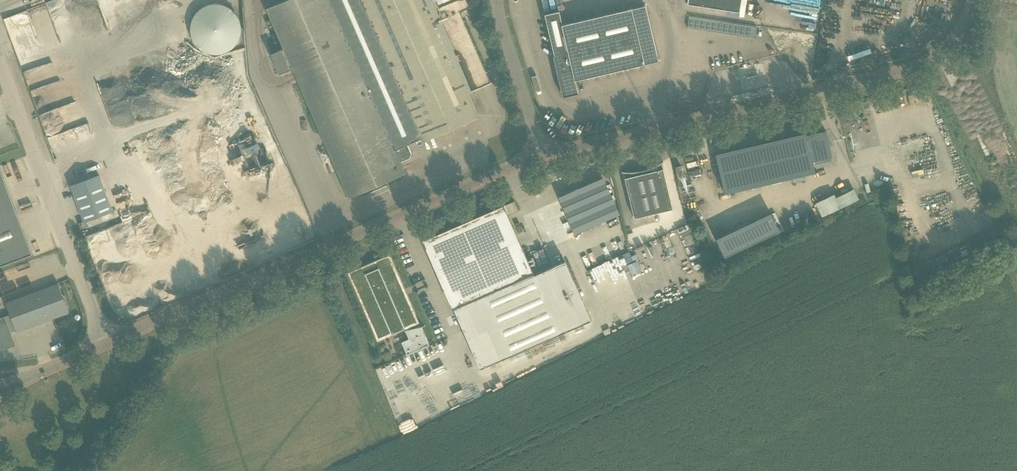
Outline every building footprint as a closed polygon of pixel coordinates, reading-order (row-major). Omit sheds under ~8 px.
[(243,44),(228,0),(186,14),(200,58),(243,44)] [(422,141),(478,116),(468,92),(491,82),(460,11),(470,7),(467,0),(362,0),(422,141)] [(740,0),(687,0),(687,3),(739,11),(740,0)] [(554,12),(544,15),(554,56),(553,56),(558,77),(559,77),(562,89),(563,91),(565,93),(568,94),(571,94),(574,93),(573,88),(577,87),(575,80),(644,64),(658,61),(645,6),(631,9),(562,25),(559,11),(554,12)] [(687,28),(755,38),(757,27),(689,17),(687,28)] [(715,155),(724,193),(815,172),(813,165),(832,160),(826,132),(825,132),(807,137),(806,134),(806,135),(715,155)] [(635,172),(633,172),(633,173),(634,173),(633,176),(625,178),(624,173),(624,172),(622,171),(621,172),(623,173),(626,184),(634,218),(672,209),(662,163),(663,162),(660,163),(658,165),(656,166),(653,167),(651,168),(649,169),(647,169),(645,170),(640,171),(637,172),(635,172)] [(0,168),(0,265),(32,253),(0,168)] [(70,185),(84,222),(112,211),(98,174),(70,185)] [(536,179),(527,183),(532,194),(541,191),(536,179)] [(833,194),(814,203),(820,217),(858,200),(853,188),(834,197),(833,194)] [(512,201),(506,204),(510,213),(516,210),(512,201)] [(493,212),(424,242),(454,309),(480,369),(590,320),(565,261),(534,275),(503,205),(492,210),(493,212)] [(722,257),(778,232),(769,214),(714,238),(722,257)] [(389,255),(348,273),(351,281),(352,280),(354,278),(379,336),(390,331),(391,335),(405,329),(406,331),(406,332),(409,339),(401,342),(407,355),(429,345),(421,327),(410,329),(408,327),(407,324),(414,321),(389,264),(391,262),(392,263),(393,263),(389,255)] [(15,345),(10,332),(16,330),(16,332),(69,313),(58,283),(5,302),(10,315),(0,318),(0,350),(15,345)] [(401,386),(386,388),(387,395),(402,394),(401,386)] [(398,422),(402,429),(407,427),(404,419),(398,422)]
